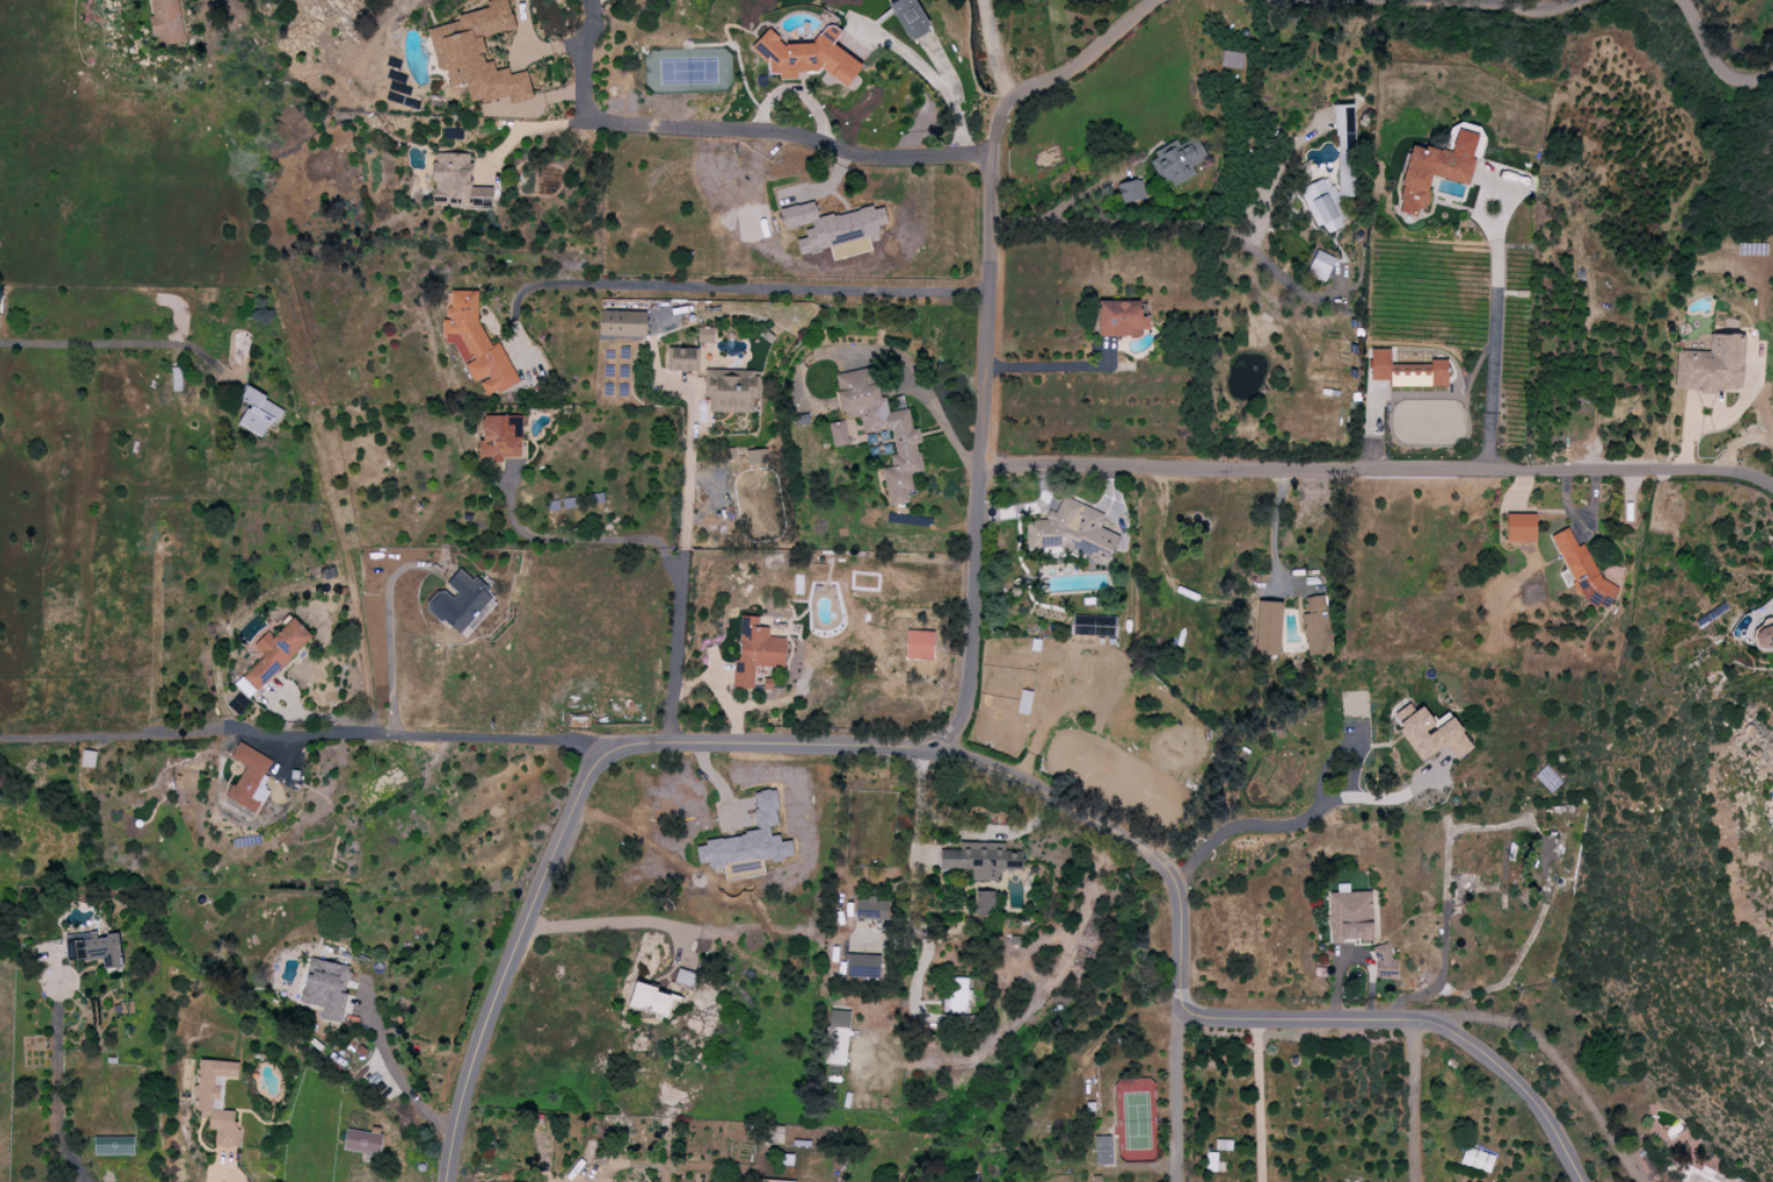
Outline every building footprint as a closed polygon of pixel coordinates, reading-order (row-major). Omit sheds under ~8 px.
[(151,14),(147,16),(151,36),(158,35),(159,46),(183,41),(176,0),(148,0),(151,14)] [(488,7),(485,0),(506,0),(514,29),(504,31),(503,28),(480,35),(484,51),(477,53),(478,55),(480,54),(483,61),(490,60),(494,71),(507,67),(509,74),(525,71),(532,97),(509,104),(507,95),(479,103),(478,98),(468,102),(464,83),(447,87),(446,83),(449,81),(446,68),(442,69),(436,67),(435,65),(436,62),(426,29),(458,20),(456,16),(488,7)] [(886,5),(894,0),(913,0),(928,24),(926,26),(928,30),(912,41),(910,40),(909,40),(908,37),(907,38),(886,5)] [(812,40),(817,34),(818,34),(823,28),(824,26),(828,25),(830,25),(833,25),(840,31),(831,43),(860,65),(845,86),(819,67),(816,72),(795,73),(795,78),(776,79),(776,73),(768,73),(767,65),(749,47),(767,28),(777,38),(776,40),(781,44),(812,43),(812,40)] [(1337,196),(1356,196),(1353,104),(1334,105),(1337,196)] [(1411,143),(1395,211),(1415,216),(1417,207),(1424,209),(1432,176),(1466,184),(1477,135),(1456,130),(1450,153),(1411,143)] [(1148,156),(1167,189),(1195,174),(1190,166),(1207,157),(1196,138),(1182,145),(1179,139),(1148,156)] [(469,153),(432,153),(432,181),(433,181),(432,204),(491,205),(491,186),(469,186),(469,153)] [(1140,178),(1116,184),(1121,204),(1145,198),(1140,178)] [(1314,227),(1322,224),(1325,233),(1341,226),(1326,190),(1322,178),(1298,189),(1314,227)] [(777,208),(783,230),(810,223),(812,228),(804,229),(805,237),(794,240),(799,254),(807,251),(809,254),(819,251),(819,248),(878,232),(876,225),(886,223),(883,206),(872,210),(871,205),(857,208),(858,211),(836,216),(836,214),(831,216),(831,213),(816,217),(815,214),(817,213),(815,205),(812,205),(811,201),(795,206),(794,205),(777,208)] [(1324,281),(1333,256),(1314,250),(1306,274),(1324,281)] [(519,381),(498,344),(489,344),(477,320),(477,291),(450,290),(450,306),(444,309),(449,319),(441,319),(441,335),(445,343),(452,343),(463,363),(473,383),(477,381),(484,394),(496,394),(519,381)] [(1139,300),(1096,301),(1097,336),(1148,335),(1147,316),(1140,316),(1139,300)] [(645,337),(646,311),(599,310),(598,335),(645,337)] [(713,328),(697,327),(696,342),(711,343),(713,328)] [(1674,350),(1674,390),(1714,391),(1714,390),(1741,391),(1742,334),(1708,334),(1708,351),(1674,350)] [(666,370),(697,371),(697,348),(667,347),(666,370)] [(1446,385),(1446,359),(1429,359),(1429,364),(1389,364),(1389,348),(1369,348),(1369,380),(1389,379),(1389,386),(1446,385)] [(833,374),(841,419),(859,416),(862,434),(891,429),(895,455),(889,456),(891,466),(881,468),(887,506),(908,502),(906,490),(912,489),(909,473),(921,471),(917,443),(920,443),(917,427),(910,428),(907,408),(887,412),(884,395),(877,396),(873,367),(833,374)] [(708,411),(751,412),(752,399),(756,399),(757,370),(704,369),(704,398),(708,398),(708,411)] [(244,388),(239,399),(247,404),(237,425),(264,438),(280,406),(244,388)] [(521,416),(482,415),(481,441),(478,441),(477,460),(502,460),(502,457),(525,458),(525,443),(520,443),(521,416)] [(833,447),(856,441),(853,427),(845,429),(843,419),(827,423),(833,447)] [(1024,521),(1026,549),(1062,547),(1070,551),(1076,550),(1092,557),(1096,546),(1111,552),(1118,535),(1099,527),(1104,513),(1061,496),(1055,513),(1047,510),(1043,519),(1024,521)] [(1535,514),(1505,514),(1505,542),(1535,542),(1535,514)] [(1586,541),(1576,546),(1567,527),(1551,534),(1586,612),(1613,601),(1586,541)] [(458,635),(467,625),(471,629),(494,602),(485,594),(488,591),(460,567),(443,587),(442,586),(425,606),(458,635)] [(1306,656),(1330,654),(1325,595),(1305,597),(1306,613),(1302,613),(1306,656)] [(1279,655),(1281,601),(1255,601),(1254,655),(1279,655)] [(1070,635),(1113,636),(1114,616),(1070,614),(1070,635)] [(731,686),(753,687),(754,665),(783,666),(785,637),(768,636),(768,627),(758,626),(758,616),(740,616),(738,658),(732,658),(731,686)] [(262,655),(234,684),(250,699),(310,634),(292,617),(273,637),(266,631),(253,646),(262,655)] [(1751,628),(1758,650),(1772,645),(1772,621),(1751,628)] [(904,658),(932,659),(933,631),(905,630),(904,658)] [(1420,761),(1446,744),(1456,759),(1473,748),(1448,711),(1432,721),(1422,706),(1414,711),(1409,704),(1390,717),(1420,761)] [(226,797),(255,813),(268,791),(261,787),(267,777),(263,775),(271,760),(238,741),(229,756),(244,765),(226,797)] [(80,766),(93,767),(95,751),(82,750),(80,766)] [(755,836),(696,839),(697,863),(709,862),(709,868),(723,867),(723,877),(762,875),(762,860),(792,858),(791,840),(779,841),(779,834),(769,835),(768,825),(776,825),(775,790),(753,791),(755,836)] [(1003,842),(959,842),(959,850),(939,850),(939,869),(970,869),(970,881),(995,881),(995,870),(1021,870),(1021,851),(1003,851),(1003,842)] [(993,915),(993,890),(974,891),(974,915),(993,915)] [(1370,891),(1328,892),(1329,942),(1371,941),(1370,891)] [(854,897),(853,918),(886,919),(887,898),(854,897)] [(66,961),(102,958),(103,969),(121,967),(117,933),(98,935),(97,930),(63,934),(66,961)] [(1396,958),(1388,958),(1388,944),(1373,944),(1373,977),(1396,978),(1396,958)] [(845,977),(878,978),(879,954),(846,953),(845,977)] [(349,965),(308,958),(300,1002),(321,1006),(319,1019),(341,1023),(346,991),(344,991),(349,965)] [(673,981),(691,986),(694,973),(677,968),(673,981)] [(968,977),(944,977),(944,1013),(967,1013),(968,977)] [(670,991),(632,985),(628,1008),(667,1014),(670,991)] [(845,1065),(848,1011),(826,1010),(824,1064),(845,1065)] [(238,1062),(198,1059),(195,1110),(208,1111),(207,1129),(214,1130),(213,1146),(235,1147),(238,1111),(219,1110),(221,1085),(213,1085),(214,1076),(237,1077),(238,1062)] [(380,1131),(344,1128),(343,1151),(379,1153),(380,1131)] [(93,1155),(133,1154),(133,1136),(93,1136),(93,1155)] [(1093,1136),(1094,1165),(1111,1164),(1110,1136),(1093,1136)] [(1230,1150),(1230,1140),(1215,1139),(1214,1149),(1230,1150)] [(1458,1163),(1488,1172),(1494,1156),(1464,1146),(1458,1163)]
